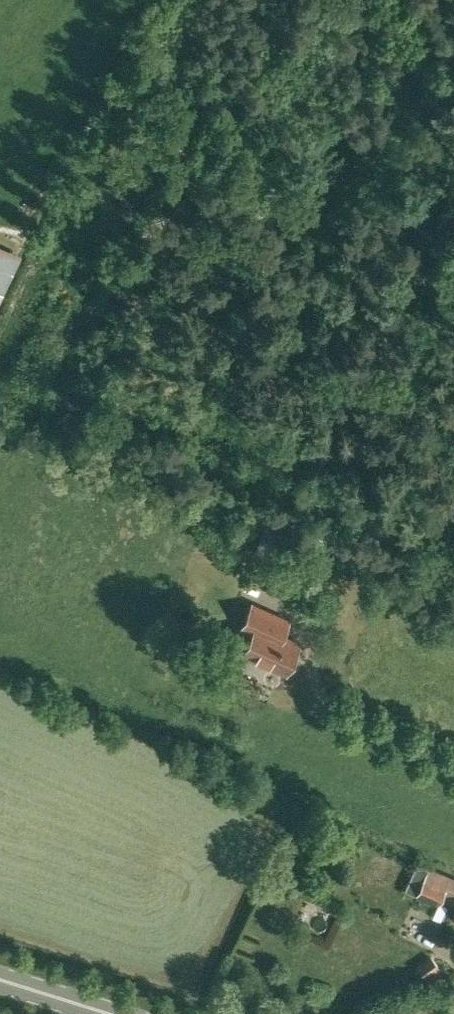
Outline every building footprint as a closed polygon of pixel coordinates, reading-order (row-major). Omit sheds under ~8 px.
[(301,577),(313,549),(265,526),(253,551),(288,567),(287,570),(301,577)] [(289,620),(252,603),(241,626),(252,631),(242,653),(286,672),(290,662),(293,662),(296,655),(295,652),(299,642),(282,634),(289,620)] [(332,855),(318,849),(313,860),(327,867),(332,855)] [(416,894),(437,904),(440,898),(453,904),(453,878),(428,866),(416,894)]
